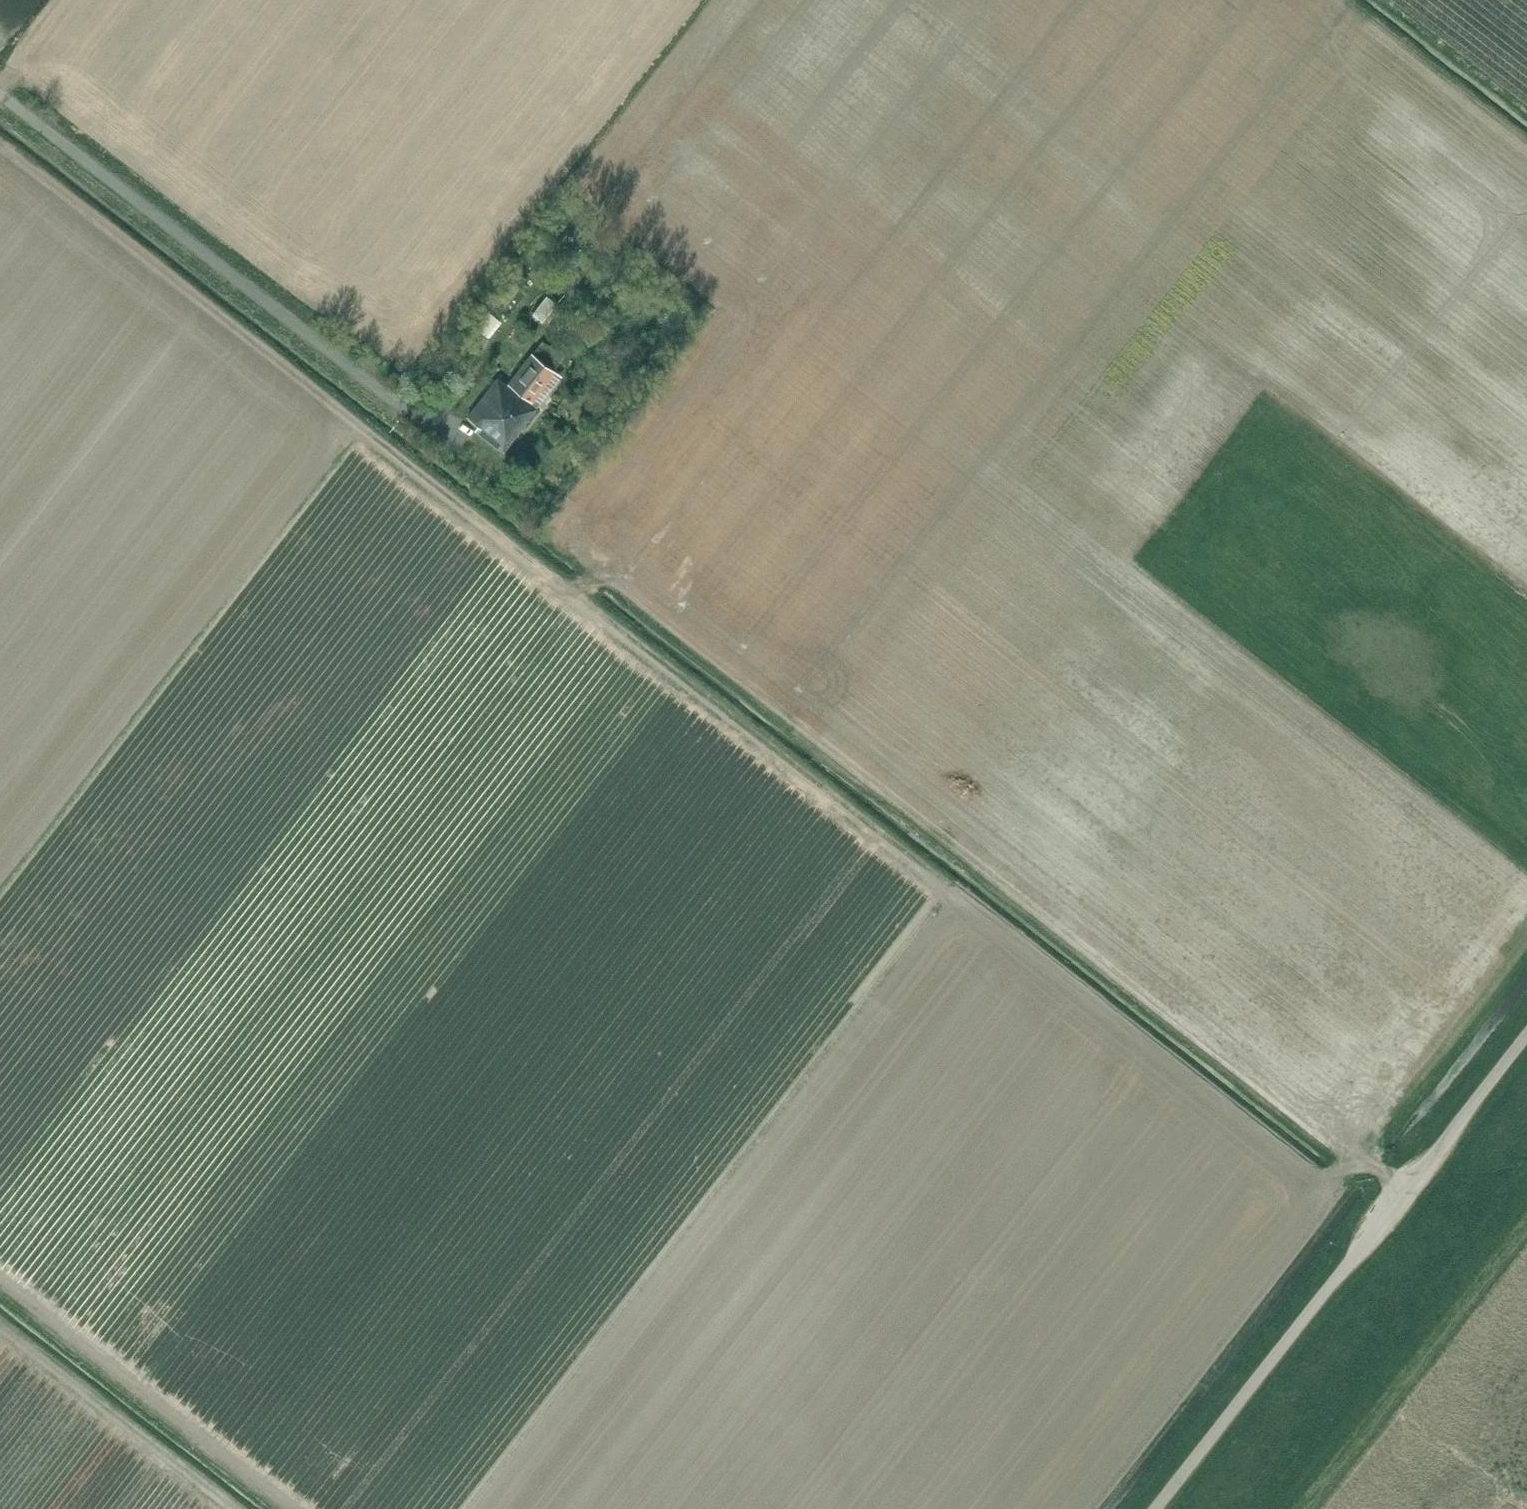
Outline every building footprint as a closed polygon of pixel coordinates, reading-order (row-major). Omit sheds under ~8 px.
[(547,295),(533,313),(543,321),(557,302),(547,295)] [(539,347),(510,384),(530,400),(546,380),(552,385),(558,377),(553,373),(560,363),(539,347)] [(498,380),(469,417),(481,426),(480,428),(505,448),(535,409),(498,380)]
